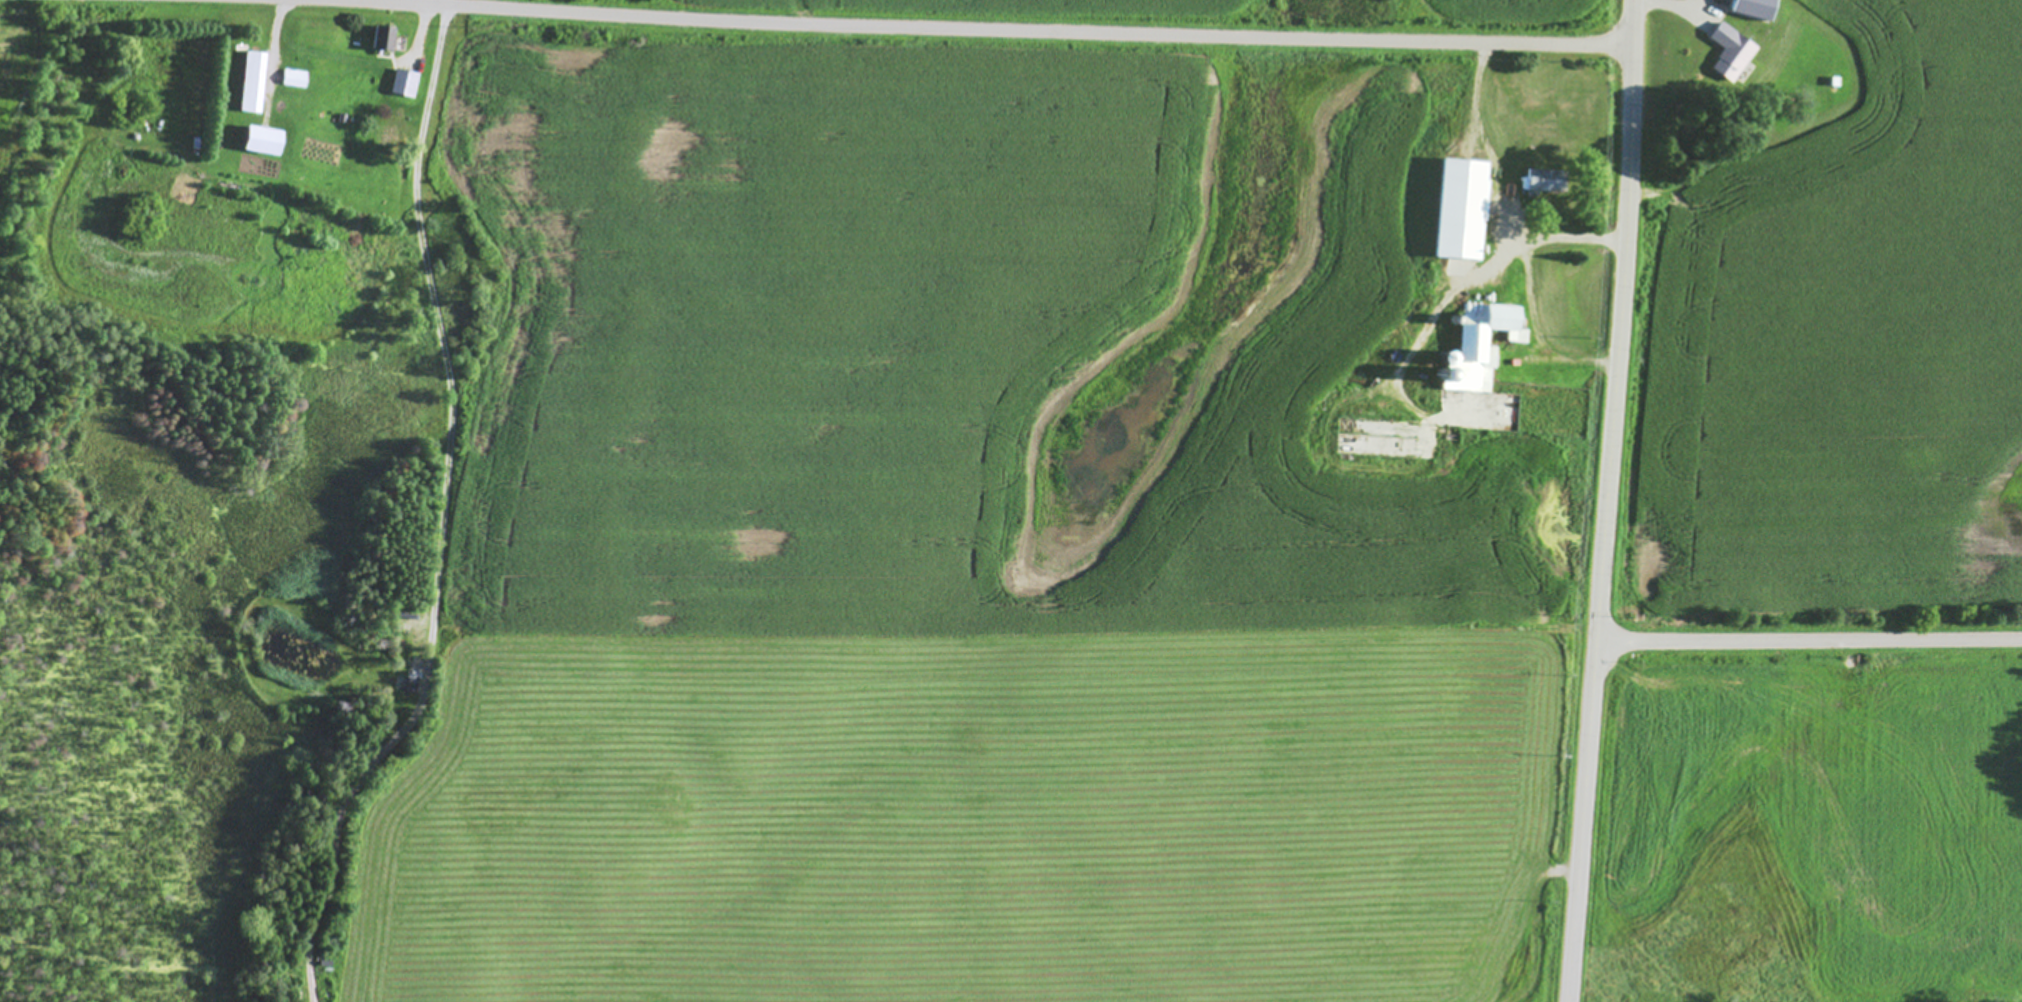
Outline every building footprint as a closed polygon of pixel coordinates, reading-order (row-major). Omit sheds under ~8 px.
[(1772,22),(1778,0),(1735,0),(1732,12),(1772,22)] [(1711,68),(1732,83),(1757,48),(1722,22),(1710,38),(1725,49),(1711,68)] [(397,29),(377,25),(373,48),(392,52),(397,29)] [(261,114),(267,53),(247,51),(240,111),(261,114)] [(306,71),(284,70),(283,86),(306,87),(306,71)] [(392,94),(415,97),(418,73),(395,70),(392,94)] [(280,157),(284,132),(249,125),(245,150),(280,157)] [(1436,258),(1484,260),(1489,162),(1441,159),(1436,258)] [(1522,178),(1521,192),(1565,193),(1565,170),(1527,170),(1527,178),(1522,178)] [(1489,393),(1491,369),(1496,369),(1497,348),(1488,347),(1489,330),(1508,332),(1507,342),(1527,343),(1528,330),(1521,330),(1523,308),(1463,303),(1460,354),(1443,353),(1442,369),(1436,368),(1435,381),(1444,382),(1443,390),(1489,393)]
